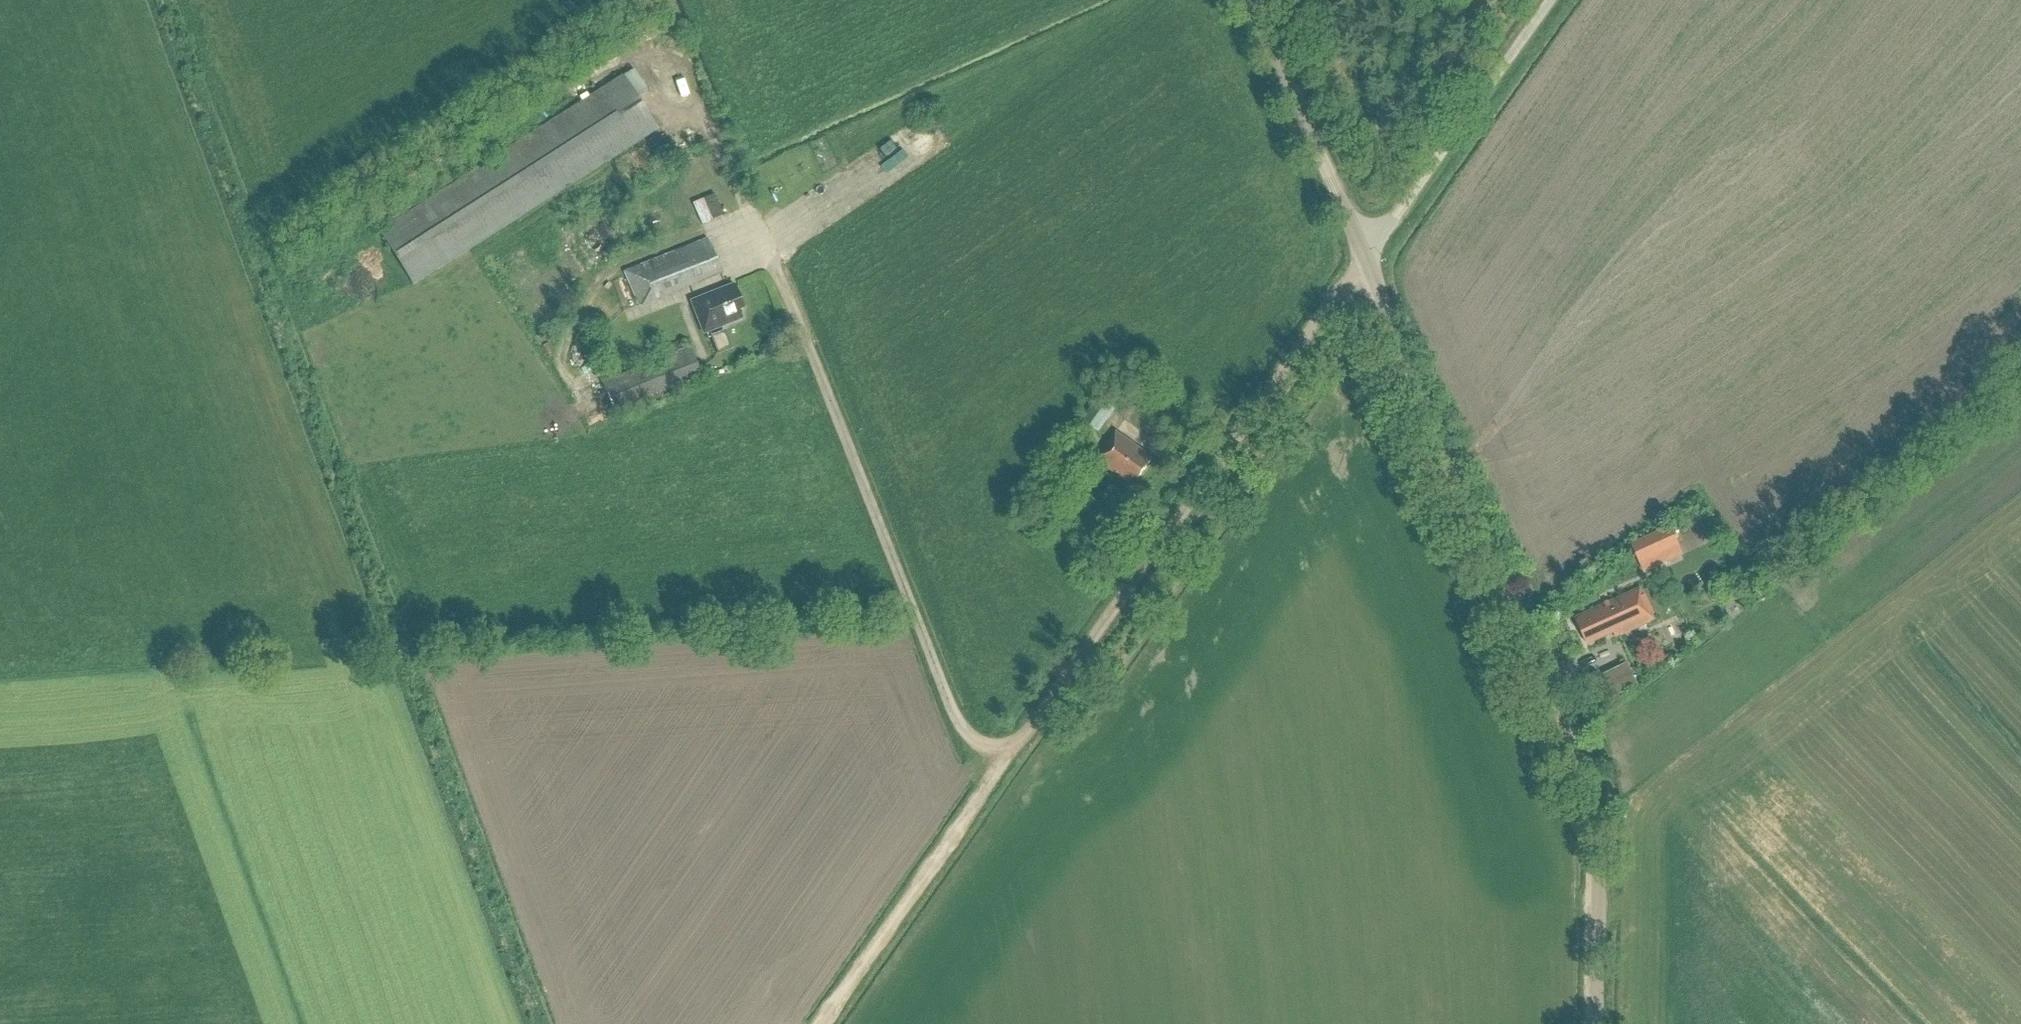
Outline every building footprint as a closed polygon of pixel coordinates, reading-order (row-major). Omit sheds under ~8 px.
[(656,130),(636,98),(646,91),(633,71),(381,233),(414,285),(656,130)] [(890,181),(907,169),(900,159),(883,171),(890,181)] [(711,194),(720,218),(732,214),(723,190),(711,194)] [(707,240),(623,273),(637,308),(721,275),(707,240)] [(734,286),(691,303),(704,335),(742,320),(739,313),(743,311),(734,286)] [(690,349),(603,384),(616,417),(703,382),(690,349)] [(1099,397),(1081,420),(1099,434),(1116,411),(1099,397)] [(1117,434),(1096,462),(1129,486),(1134,480),(1138,483),(1154,462),(1117,434)] [(1691,524),(1678,530),(1684,542),(1697,536),(1691,524)] [(1679,584),(1683,599),(1693,596),(1689,581),(1679,584)] [(1640,591),(1576,621),(1588,646),(1614,633),(1616,638),(1653,620),(1640,591)]
